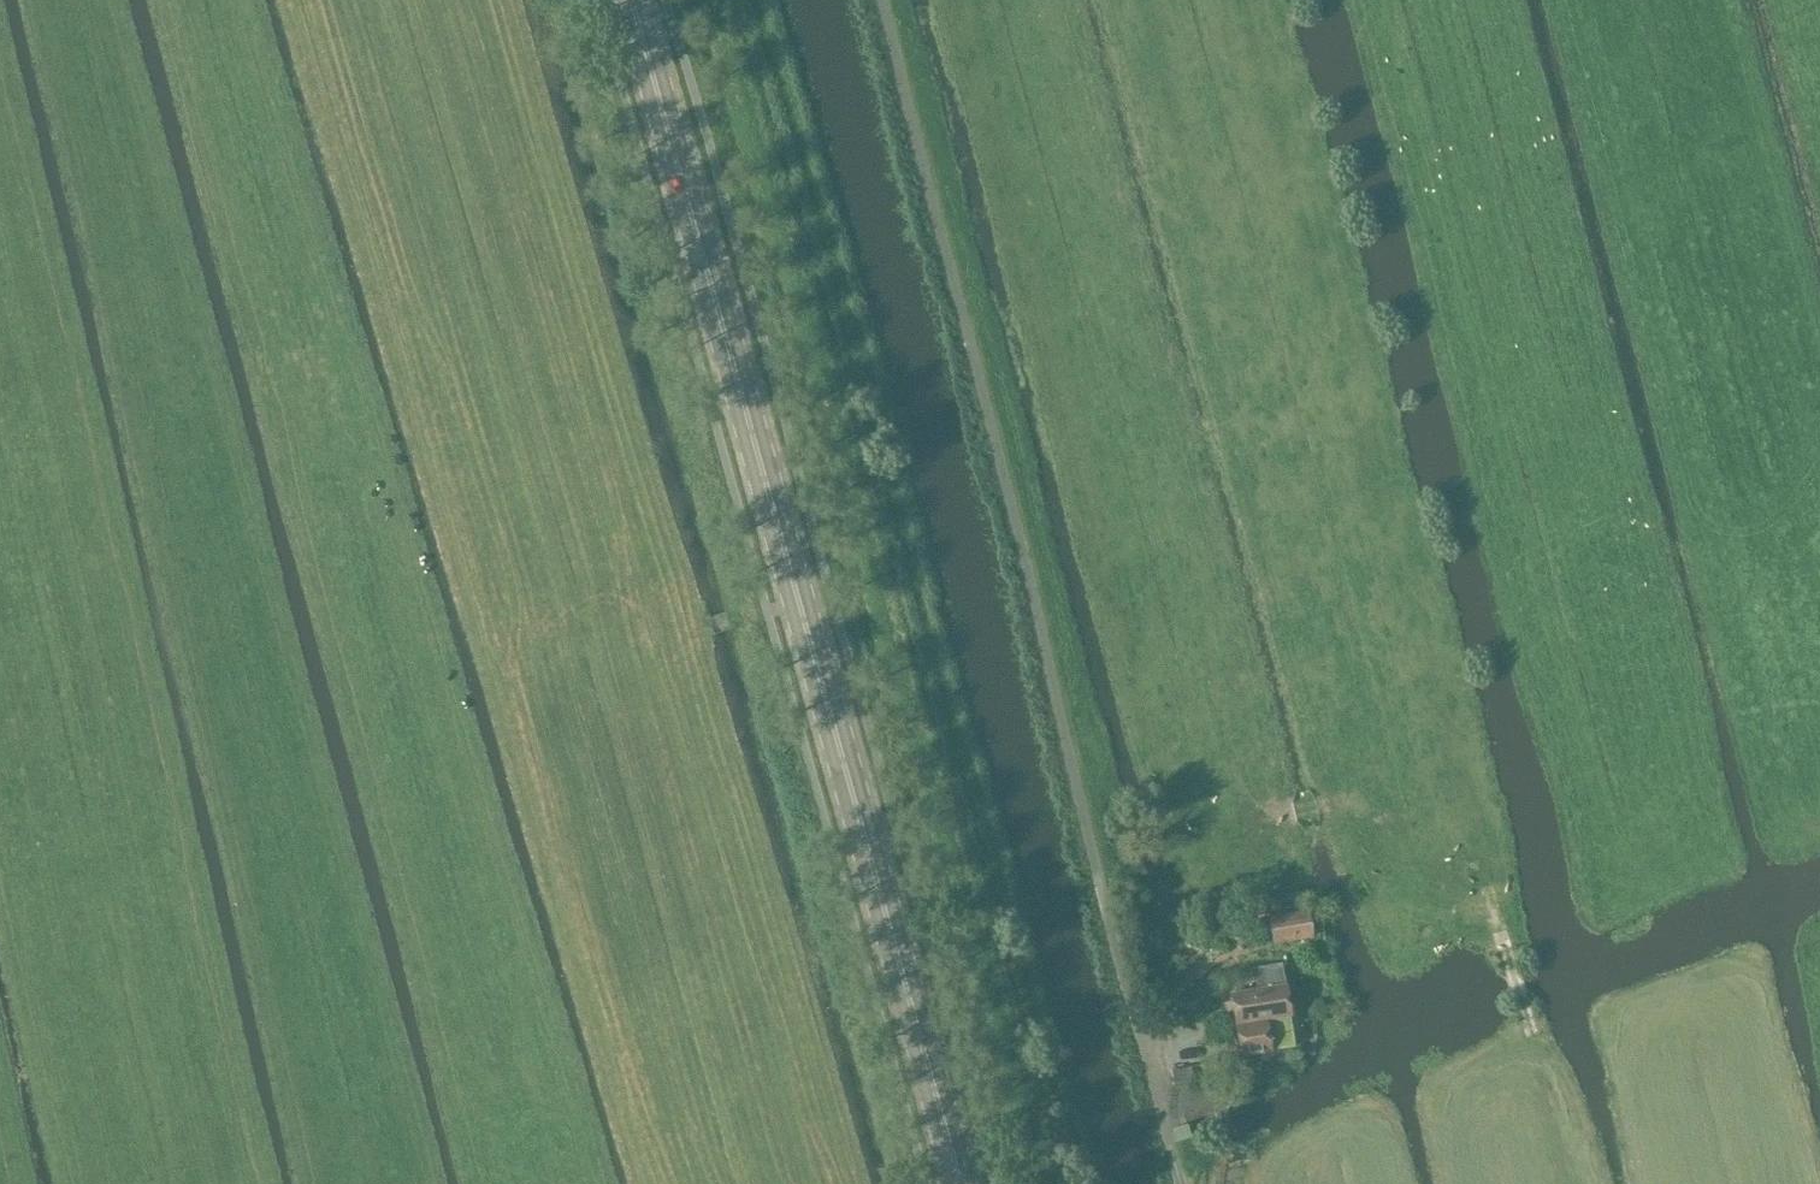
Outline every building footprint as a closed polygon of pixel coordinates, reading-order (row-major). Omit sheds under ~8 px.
[(1267,949),(1307,942),(1304,918),(1263,925),(1267,949)] [(1278,985),(1276,967),(1247,971),(1250,993),(1221,998),(1230,1060),(1259,1055),(1257,1042),(1262,1041),(1260,1023),(1261,1023),(1284,1020),(1280,997),(1278,985)] [(1173,1085),(1193,1081),(1191,1068),(1171,1071),(1173,1085)] [(1176,1142),(1192,1138),(1188,1125),(1173,1129),(1176,1142)]
